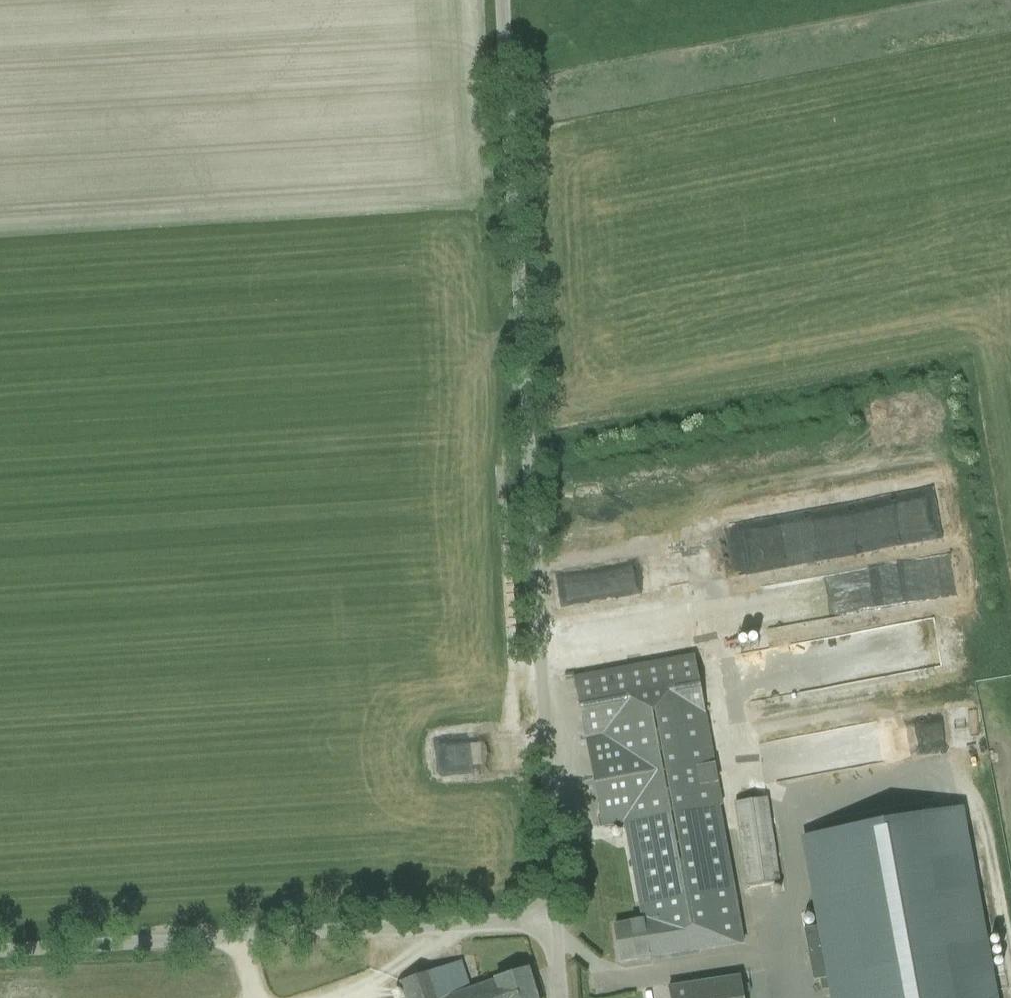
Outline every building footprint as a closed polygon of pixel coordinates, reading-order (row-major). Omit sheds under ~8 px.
[(558,605),(609,595),(604,570),(553,580),(558,605)] [(586,739),(602,826),(626,821),(644,920),(615,925),(620,963),(745,944),(706,718),(707,718),(694,655),(574,678),(586,739)] [(945,721),(897,723),(898,755),(947,753),(945,721)] [(747,886),(781,881),(778,858),(768,797),(734,803),(747,886)] [(959,810),(805,838),(834,997),(993,997),(959,810)] [(528,970),(471,990),(461,961),(399,984),(404,997),(537,997),(528,970)] [(691,984),(669,987),(671,997),(693,997),(691,984)]
